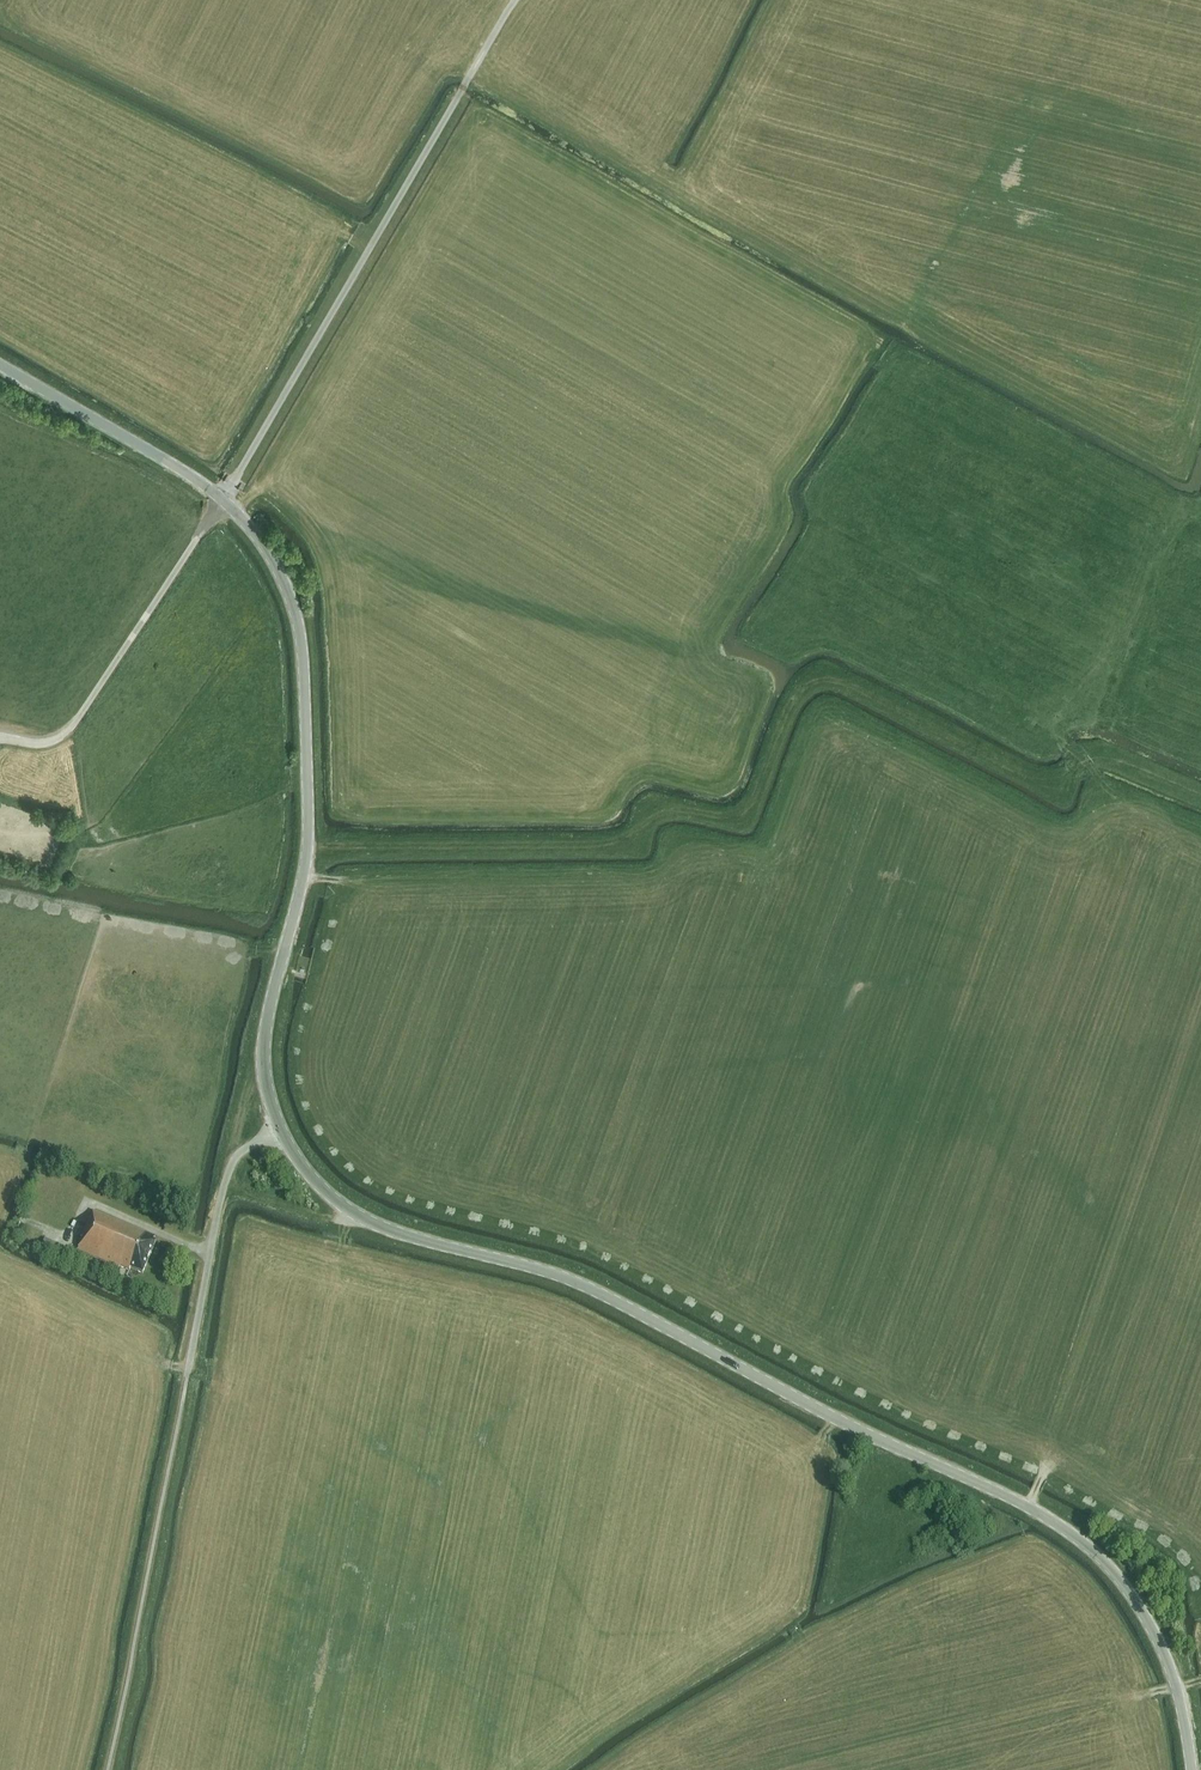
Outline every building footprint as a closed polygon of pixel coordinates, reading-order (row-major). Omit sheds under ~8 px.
[(83,1239),(78,1250),(119,1268),(120,1266),(130,1270),(131,1269),(134,1270),(143,1274),(156,1242),(154,1240),(155,1237),(134,1228),(93,1211),(81,1238),(83,1239)] [(39,1253),(46,1256),(52,1259),(57,1248),(59,1244),(45,1238),(39,1253)] [(75,1254),(70,1265),(79,1269),(84,1258),(75,1254)]
